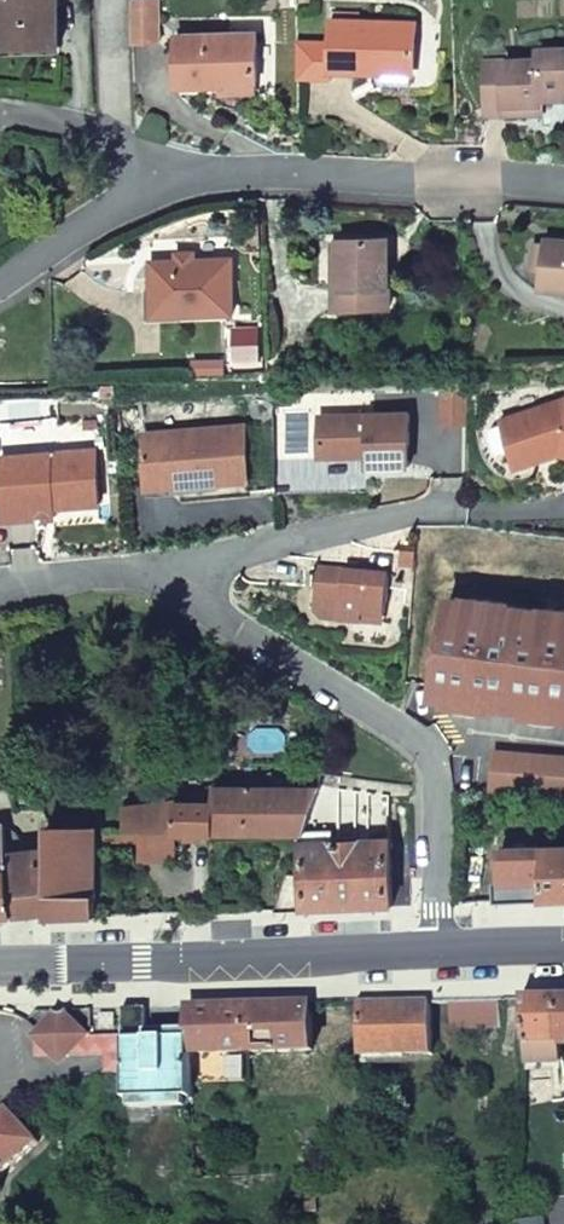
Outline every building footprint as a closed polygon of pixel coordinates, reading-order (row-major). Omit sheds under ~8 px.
[(58,48),(57,0),(0,0),(0,50),(58,48)] [(133,1),(134,45),(160,44),(157,0),(142,0),(133,1)] [(337,22),(333,22),(332,42),(296,40),(297,80),(331,81),(331,72),(375,74),(375,68),(413,69),(415,24),(359,23),(337,22)] [(223,84),(258,83),(257,35),(178,37),(179,89),(223,87),(223,84)] [(541,105),(541,100),(563,99),(563,51),(538,52),(538,62),(484,64),(485,115),(507,114),(507,106),(541,105)] [(258,94),(258,83),(223,84),(223,87),(224,94),(258,94)] [(541,113),(541,105),(507,106),(507,114),(541,113)] [(387,241),(340,241),(341,289),(335,289),(335,310),(388,309),(387,241)] [(544,271),(542,291),(563,292),(563,242),(546,241),(546,246),(544,271)] [(533,270),(544,271),(546,246),(536,245),(533,270)] [(230,260),(151,262),(152,310),(178,309),(178,316),(232,315),(230,260)] [(243,364),(259,363),(258,330),(242,331),(243,364)] [(194,376),(225,375),(225,363),(194,364),(194,376)] [(462,388),(436,389),(438,425),(463,424),(462,388)] [(499,419),(502,429),(511,455),(516,468),(562,452),(563,453),(563,396),(499,419)] [(405,412),(317,416),(319,457),(366,455),(366,467),(408,465),(405,412)] [(193,485),(216,484),(249,481),(245,426),(142,433),(146,482),(193,478),(193,485)] [(506,457),(511,455),(502,429),(496,431),(493,438),(499,454),(506,457)] [(37,507),(38,520),(57,518),(57,509),(100,505),(96,452),(1,460),(5,509),(37,507)] [(217,491),(216,484),(193,485),(193,478),(146,482),(147,496),(217,491)] [(6,522),(38,520),(37,507),(5,509),(6,522)] [(364,608),(387,610),(390,570),(319,564),(316,603),(324,613),(364,617),(364,608)] [(449,599),(438,698),(517,706),(563,711),(563,608),(557,608),(545,608),(545,610),(509,606),(509,604),(498,601),(489,600),(480,599),(468,599),(468,601),(449,599)] [(364,617),(386,619),(387,610),(364,608),(364,617)] [(498,754),(493,790),(563,795),(563,758),(498,754)] [(48,772),(15,775),(17,808),(42,808),(48,792),(48,772)] [(0,776),(0,789),(1,800),(10,800),(9,775),(0,776)] [(305,830),(318,791),(212,788),(211,797),(187,797),(187,805),(173,804),(172,801),(125,809),(125,832),(170,832),(304,833),(305,830)] [(13,920),(7,855),(4,827),(0,827),(0,921),(13,920)] [(4,827),(7,855),(20,854),(19,848),(17,841),(13,835),(9,830),(4,827)] [(46,919),(96,918),(95,842),(95,832),(95,829),(45,829),(45,851),(46,914),(46,919)] [(304,833),(301,842),(332,842),(331,830),(305,830),(304,833)] [(95,832),(95,842),(140,842),(141,845),(140,862),(169,861),(170,832),(125,832),(95,832)] [(274,912),(389,908),(387,840),(332,842),(301,842),(303,872),(286,872),(274,912)] [(563,902),(563,848),(499,850),(499,884),(507,884),(508,903),(553,902),(563,902)] [(32,916),(46,914),(45,851),(32,852),(20,854),(7,855),(13,920),(32,916)] [(522,999),(522,1002),(523,1044),(559,1043),(558,998),(522,999)] [(497,1000),(449,1002),(450,1031),(499,1029),(497,1000)] [(357,1004),(358,1058),(430,1056),(429,1003),(357,1004)] [(310,1017),(309,1005),(188,1008),(189,1038),(190,1055),(327,1050),(326,1017),(310,1017)] [(125,1080),(125,1081),(126,1101),(191,1099),(190,1055),(189,1038),(147,1039),(146,1009),(123,1010),(124,1036),(125,1080)] [(125,1080),(124,1036),(91,1037),(91,1010),(34,1012),(27,1021),(39,1032),(35,1037),(52,1055),(105,1053),(105,1080),(125,1080)] [(35,1055),(52,1055),(35,1037),(35,1055)] [(524,1064),(559,1063),(559,1043),(523,1044),(524,1064)] [(315,1099),(328,1099),(328,1089),(314,1090),(315,1099)] [(38,1143),(6,1108),(0,1113),(0,1177),(38,1143)]
